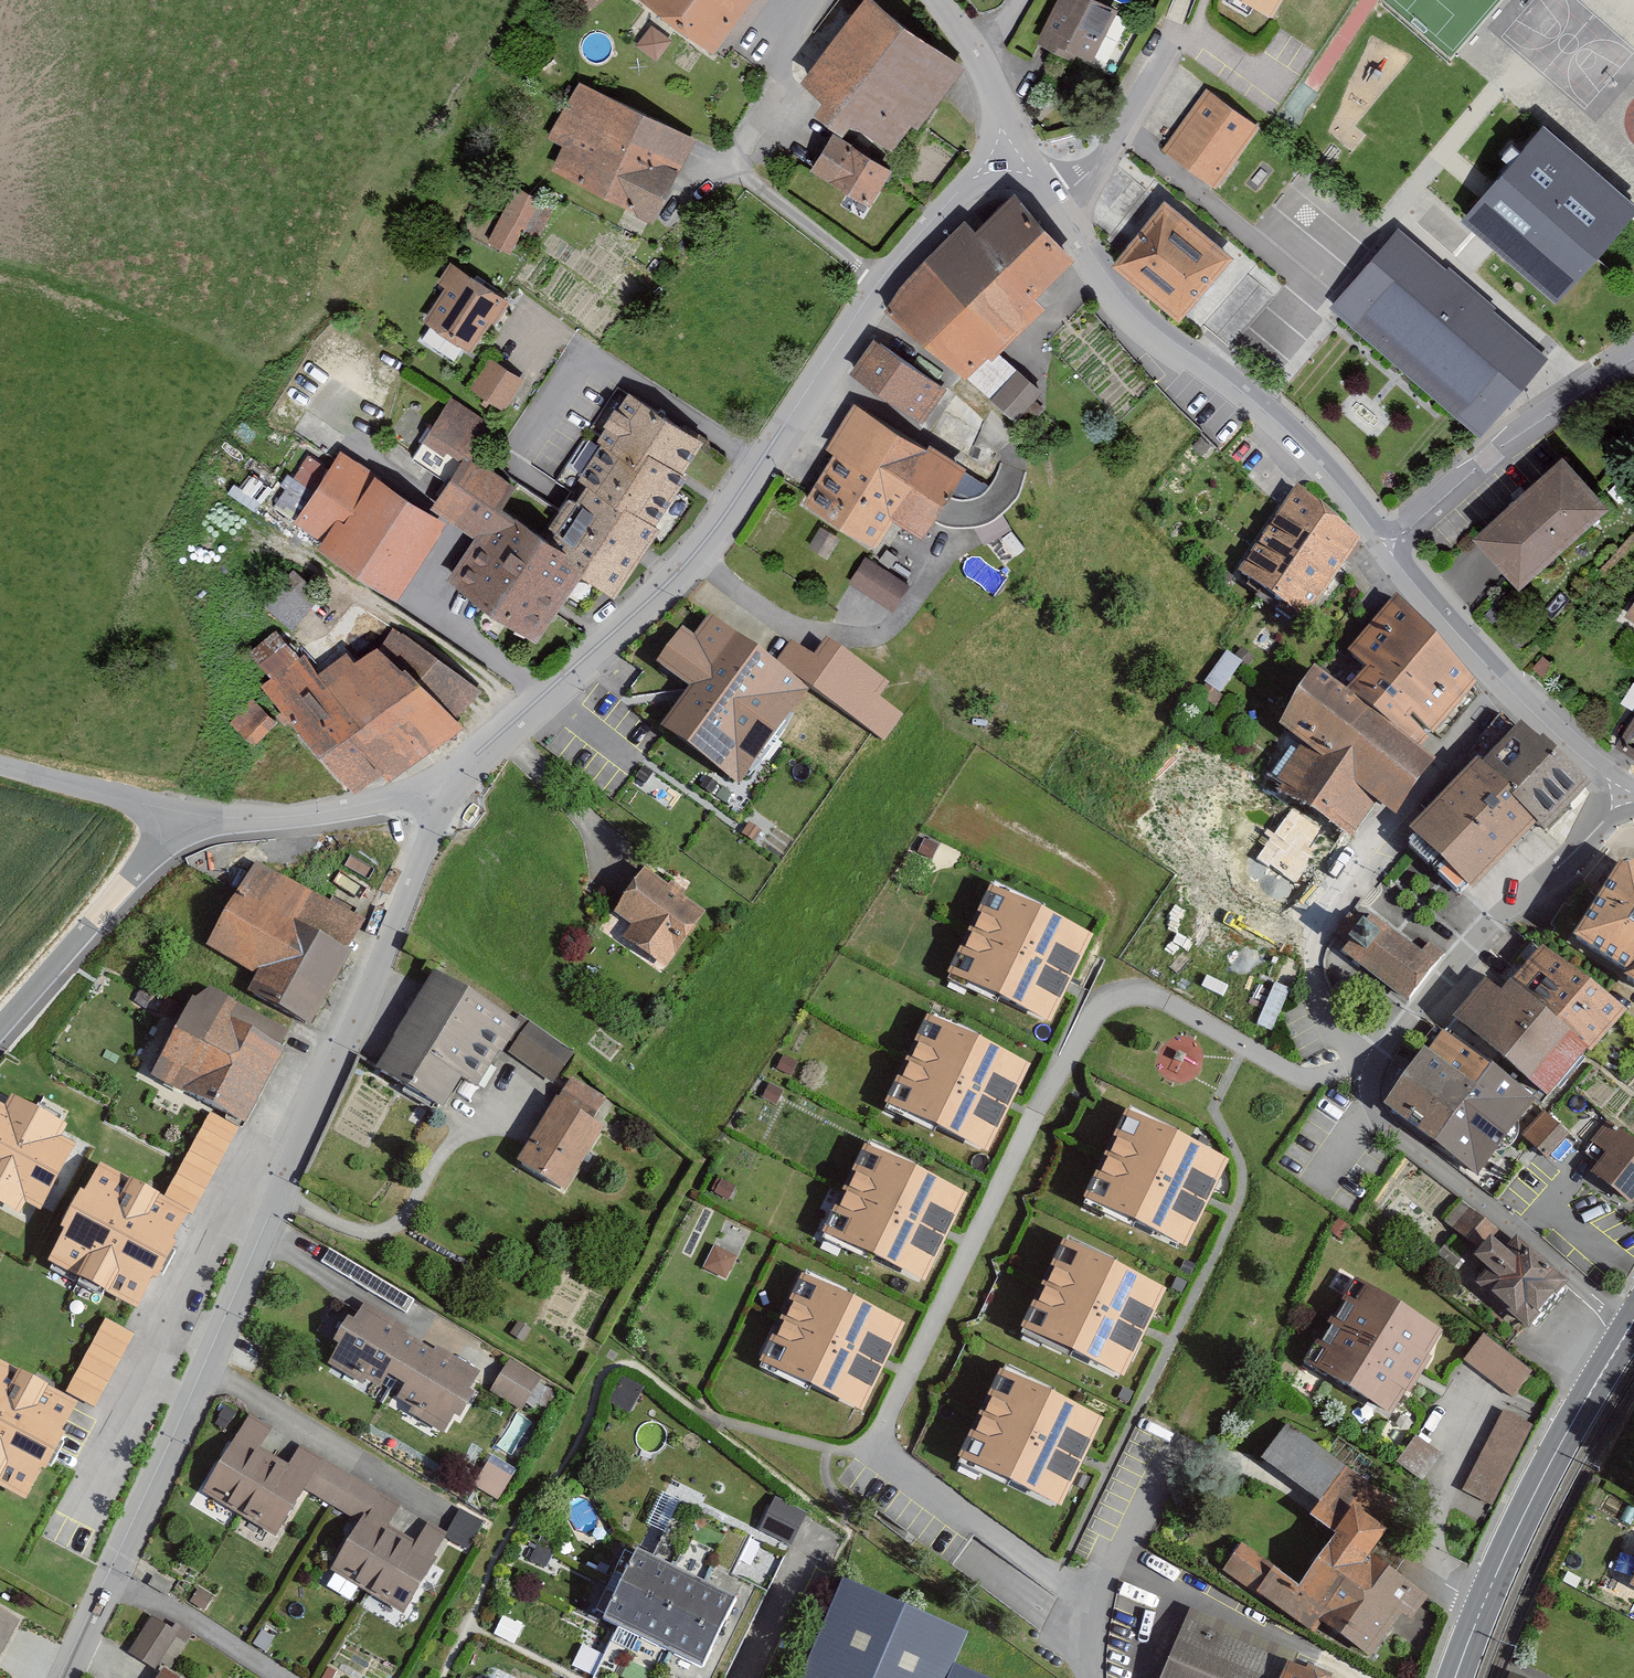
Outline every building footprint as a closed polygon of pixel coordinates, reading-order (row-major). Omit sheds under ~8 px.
[(587,12),(601,0),(576,0),(587,12)] [(713,51),(751,0),(644,0),(713,51)] [(965,64),(879,0),(860,0),(801,79),(824,96),(814,109),(842,130),(852,118),(892,148),(912,122),(918,126),(965,64)] [(1095,0),(1063,0),(1045,34),(1089,56),(1113,9),(1095,0)] [(1273,15),(1282,0),(1248,0),(1273,15)] [(635,44),(656,60),(671,40),(650,24),(635,44)] [(662,208),(698,132),(584,78),(556,137),(570,143),(562,160),(662,208)] [(1209,89),(1165,148),(1216,186),(1260,126),(1209,89)] [(1551,122),(1470,212),(1560,291),(1633,207),(1633,195),(1551,122)] [(869,203),(892,166),(833,130),(810,167),(869,203)] [(516,186),(487,241),(510,253),(523,230),(539,239),(555,207),(516,186)] [(1035,296),(1074,258),(1017,190),(975,229),(964,218),(924,260),(886,308),(1017,422),(1042,390),(999,352),(1046,306),(1035,296)] [(1113,262),(1179,318),(1232,255),(1166,200),(1113,262)] [(1547,357),(1399,228),(1331,306),(1480,435),(1547,357)] [(494,324),(510,300),(450,261),(437,281),(445,286),(423,320),(471,351),(490,321),(494,324)] [(951,383),(885,333),(860,366),(926,416),(951,383)] [(504,410),(524,378),(490,357),(470,389),(504,410)] [(543,533),(582,571),(615,594),(660,526),(655,523),(688,475),(682,471),(703,439),(629,390),(543,533)] [(969,464),(857,395),(828,441),(840,447),(811,494),(885,540),(903,511),(930,528),(969,464)] [(460,462),(471,454),(492,423),(451,396),(423,440),(460,462)] [(395,599),(448,521),(340,450),(293,520),(322,539),(317,547),(395,599)] [(535,640),(582,571),(543,533),(501,507),(516,484),(471,454),(460,462),(432,505),(475,537),(447,577),(535,640)] [(1566,458),(1477,535),(1513,577),(1603,500),(1566,458)] [(1362,540),(1295,497),(1245,573),(1312,616),(1362,540)] [(808,546),(827,558),(840,538),(821,526),(808,546)] [(866,556),(849,582),(892,611),(909,585),(866,556)] [(284,577),(263,603),(289,625),(311,599),(284,577)] [(1373,667),(1358,689),(1434,740),(1481,680),(1401,590),(1354,653),(1373,667)] [(690,689),(661,729),(740,787),(811,690),(773,662),(710,616),(694,637),(683,629),(656,665),(690,689)] [(464,726),(456,715),(482,689),(395,629),(376,645),(355,659),(348,651),(320,672),(304,653),(300,656),(275,628),(250,651),(270,677),(261,685),(354,790),(381,773),(388,780),(464,726)] [(789,640),(773,662),(811,690),(884,743),(903,717),(879,699),(889,685),(827,640),(814,658),(789,640)] [(1440,744),(1434,740),(1358,689),(1323,665),(1284,724),(1310,742),(1286,777),(1357,824),(1377,795),(1396,808),(1440,744)] [(230,721),(254,745),(277,722),(253,698),(230,721)] [(1534,818),(1539,823),(1579,776),(1523,730),(1484,776),(1534,818)] [(1305,900),(1357,824),(1286,777),(1274,768),(1222,844),(1305,900)] [(1534,818),(1484,776),(1474,768),(1413,840),(1473,890),(1534,818)] [(257,986),(320,1017),(370,914),(256,859),(211,950),(262,975),(257,986)] [(1633,985),(1633,864),(1630,861),(1573,942),(1633,985)] [(710,911),(650,867),(621,905),(649,926),(638,940),(671,964),(710,911)] [(1092,940),(986,890),(944,978),(1050,1028),(1092,940)] [(1378,911),(1349,947),(1414,998),(1443,963),(1378,911)] [(1550,943),(1518,979),(1600,1049),(1632,1013),(1550,943)] [(435,973),(374,1071),(442,1112),(462,1080),(478,1089),(518,1024),(435,973)] [(1493,978),(1456,1022),(1545,1098),(1553,1105),(1600,1049),(1518,979),(1509,991),(1493,978)] [(153,1077),(245,1125),(293,1033),(210,990),(192,1001),(153,1077)] [(1032,1072),(926,1022),(885,1110),(990,1160),(1032,1072)] [(1394,1094),(1484,1170),(1545,1098),(1456,1022),(1394,1094)] [(530,1023),(508,1053),(553,1085),(575,1054),(530,1023)] [(558,1101),(557,1100),(517,1165),(565,1194),(604,1130),(592,1123),(607,1099),(573,1078),(558,1101)] [(19,1218),(26,1206),(40,1214),(76,1148),(62,1140),(68,1128),(11,1097),(5,1109),(0,1106),(0,1207),(19,1218)] [(1546,1108),(1526,1133),(1553,1155),(1573,1130),(1546,1108)] [(1129,1113),(1087,1198),(1185,1251),(1228,1164),(1129,1113)] [(192,1217),(238,1129),(209,1114),(163,1202),(189,1216),(192,1217)] [(1618,1121),(1590,1154),(1633,1191),(1633,1135),(1618,1121)] [(972,1199),(866,1149),(825,1237),(930,1287),(972,1199)] [(98,1169),(48,1265),(139,1312),(189,1216),(163,1202),(98,1169)] [(1478,1248),(1495,1225),(1462,1200),(1445,1223),(1478,1248)] [(1476,1287),(1527,1329),(1564,1285),(1514,1243),(1506,1253),(1490,1239),(1473,1260),(1488,1273),(1476,1287)] [(1068,1242),(1028,1334),(1130,1379),(1173,1296),(1068,1242)] [(321,1263),(406,1314),(414,1301),(329,1250),(321,1263)] [(1324,1356),(1405,1408),(1454,1332),(1373,1280),(1324,1356)] [(910,1331),(804,1281),(762,1369),(868,1419),(910,1331)] [(333,1345),(338,1348),(328,1365),(363,1386),(366,1381),(381,1390),(388,1378),(397,1384),(421,1345),(406,1336),(410,1330),(366,1303),(354,1323),(348,1319),(333,1345)] [(133,1335),(105,1321),(67,1395),(95,1410),(133,1335)] [(510,1335),(523,1343),(531,1330),(518,1322),(510,1335)] [(1487,1334),(1468,1360),(1515,1394),(1534,1368),(1487,1334)] [(421,1345),(397,1384),(405,1389),(397,1401),(411,1409),(408,1414),(444,1435),(454,1419),(460,1422),(475,1397),(469,1393),(480,1373),(437,1347),(433,1352),(421,1345)] [(510,1360),(491,1392),(522,1410),(541,1377),(510,1360)] [(0,1365),(0,1491),(25,1504),(77,1404),(0,1365)] [(1004,1373),(962,1461),(1061,1508),(1108,1421),(1004,1373)] [(608,1403),(629,1415),(644,1389),(623,1377),(608,1403)] [(1502,1407),(1463,1486),(1497,1502),(1535,1423),(1502,1407)] [(202,1494),(241,1517),(275,1460),(260,1450),(273,1430),(249,1416),(202,1494)] [(1409,1621),(1428,1595),(1373,1557),(1408,1508),(1294,1427),(1266,1465),(1320,1504),(1310,1519),(1337,1538),(1301,1589),(1243,1548),(1226,1571),(1317,1636),(1323,1627),(1368,1659),(1400,1615),(1409,1621)] [(1417,1432),(1398,1458),(1425,1478),(1444,1451),(1417,1432)] [(301,1446),(288,1467),(311,1481),(306,1488),(361,1521),(364,1516),(387,1530),(401,1506),(301,1446)] [(241,1517),(276,1538),(306,1488),(311,1481),(288,1467),(275,1460),(241,1517)] [(474,1485),(498,1501),(513,1479),(488,1463),(474,1485)] [(778,1497),(762,1525),(791,1544),(808,1510),(778,1497)] [(460,1511),(446,1538),(468,1550),(483,1523),(460,1511)] [(330,1572),(368,1594),(401,1538),(387,1530),(364,1516),(361,1521),(330,1572)] [(368,1594),(403,1615),(437,1559),(434,1557),(446,1536),(427,1525),(414,1546),(401,1538),(368,1594)] [(742,1594),(642,1548),(611,1615),(711,1661),(742,1594)] [(964,1665),(980,1627),(853,1574),(809,1677),(959,1677),(964,1665)] [(190,1603),(203,1612),(212,1599),(199,1590),(190,1603)] [(20,1624),(0,1613),(0,1660),(20,1624)] [(150,1616),(127,1653),(155,1671),(175,1638),(186,1645),(193,1634),(176,1624),(172,1630),(150,1616)] [(1305,1661),(1194,1618),(1170,1677),(1298,1677),(1305,1661)] [(254,1644),(266,1652),(277,1634),(265,1627),(254,1644)] [(1305,1661),(1298,1677),(1347,1677),(1305,1661)] [(964,1665),(959,1677),(995,1677),(964,1665)] [(163,1670),(158,1677),(175,1677),(163,1670)]
